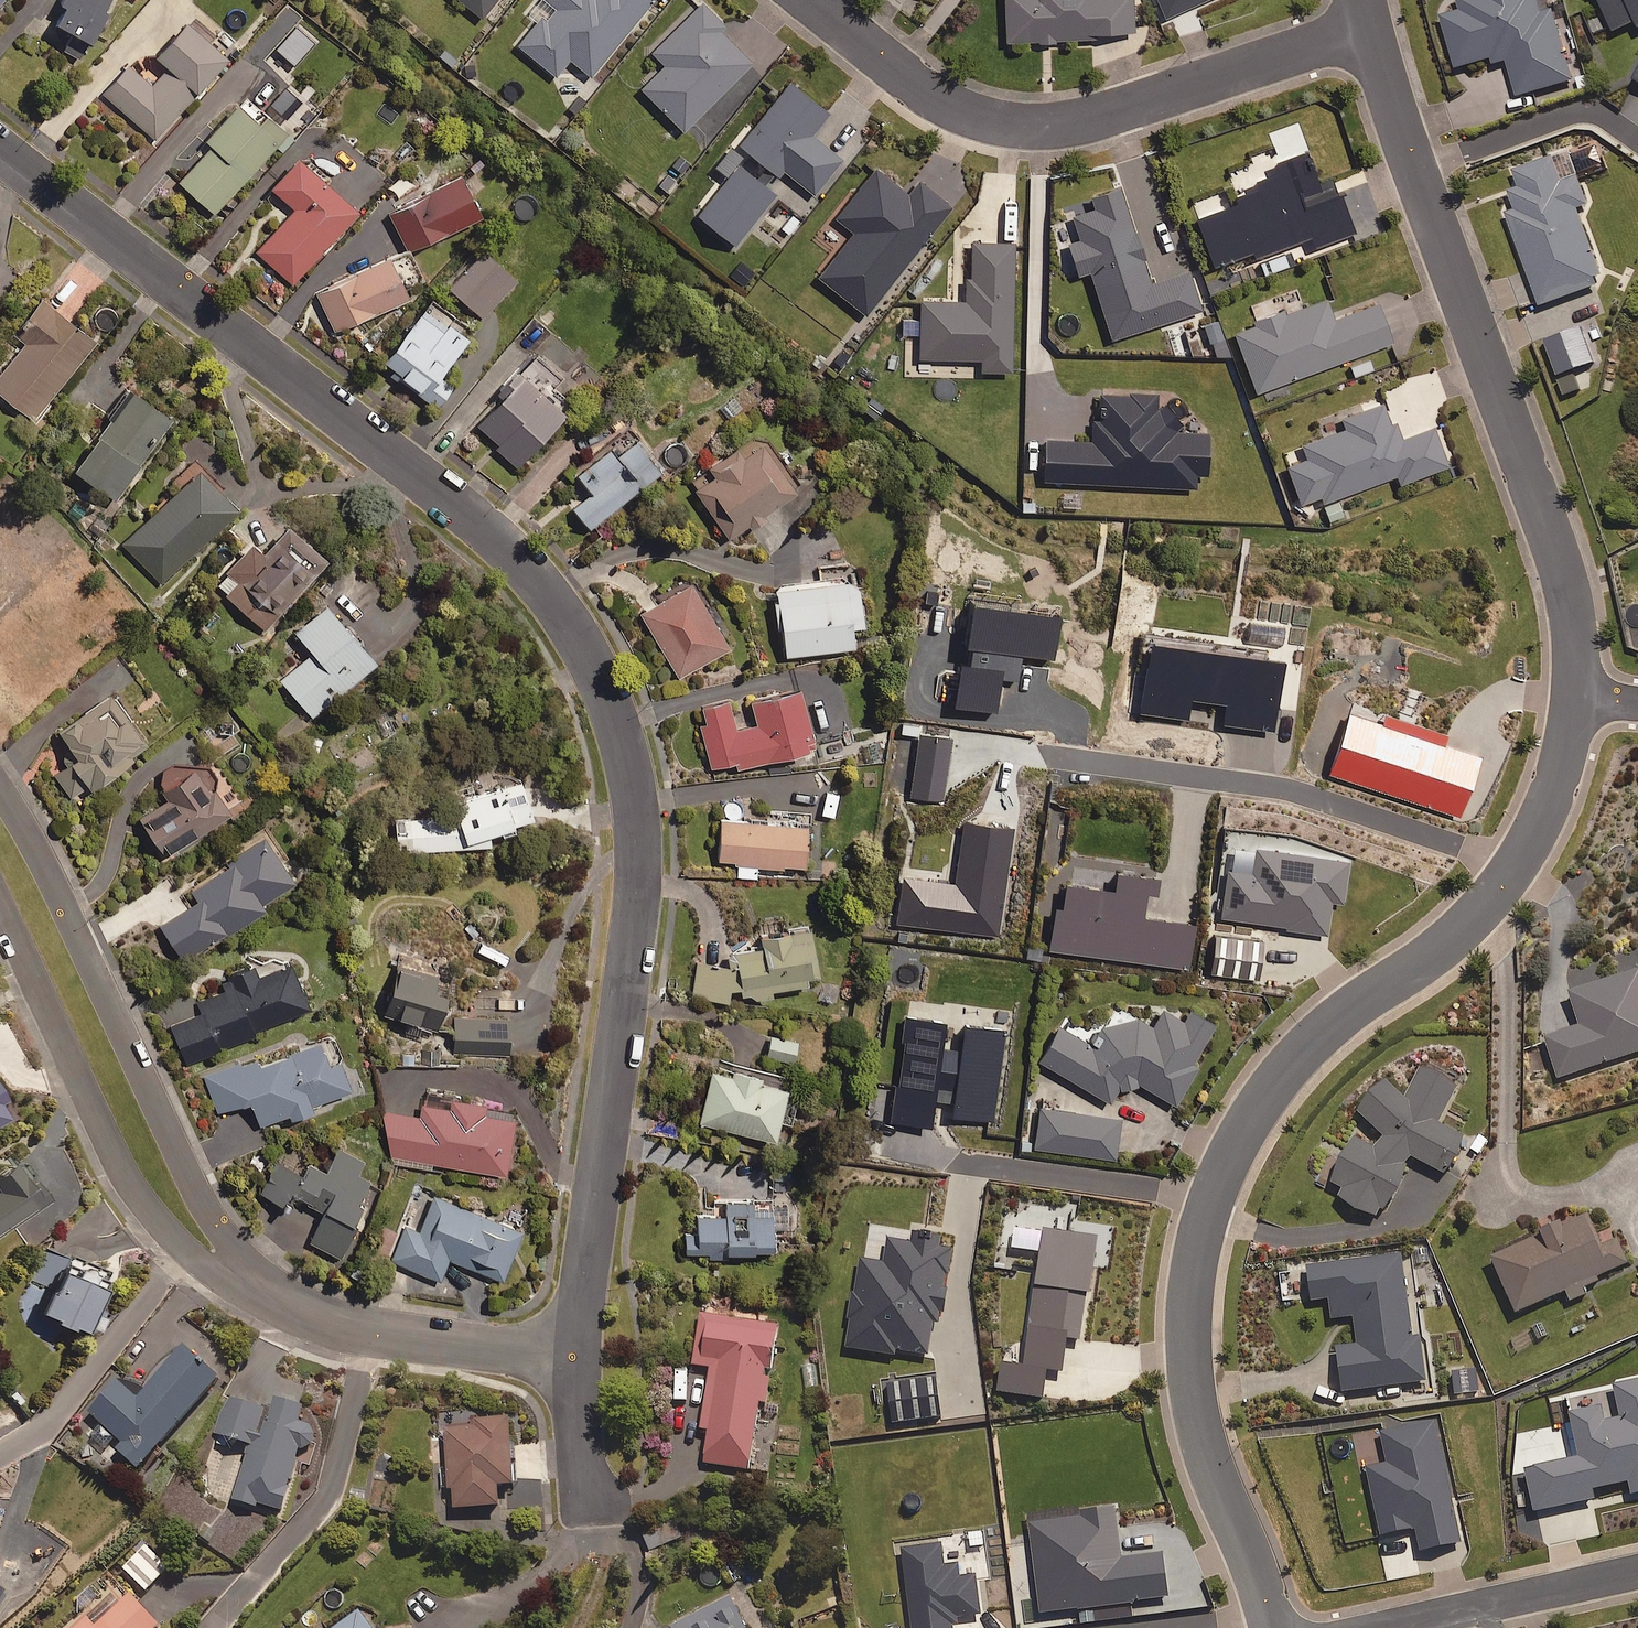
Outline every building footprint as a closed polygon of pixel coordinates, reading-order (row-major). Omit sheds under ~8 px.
[(60,6),(66,9),(56,27),(73,36),(65,52),(83,62),(115,2),(111,0),(63,0),(60,6)] [(483,19),(498,0),(458,0),(483,19)] [(558,10),(547,23),(541,18),(517,46),(556,78),(570,61),(591,78),(654,0),(546,0),(558,10)] [(697,0),(646,52),(660,65),(638,87),(684,133),(752,65),(720,33),(725,28),(697,0)] [(1007,42),(1037,41),(1038,45),(1056,45),(1056,41),(1093,40),(1093,36),(1135,34),(1134,0),(1005,0),(1007,42)] [(1166,19),(1209,0),(1158,0),(1166,19)] [(1463,13),(1444,18),(1459,70),(1508,56),(1520,98),(1575,82),(1554,11),(1548,13),(1545,0),(1459,0),(1463,13)] [(1603,9),(1586,15),(1593,33),(1610,27),(1613,34),(1637,25),(1637,0),(1600,0),(1603,9)] [(215,37),(195,19),(157,60),(168,70),(152,87),(129,67),(104,94),(154,141),(227,62),(208,45),(215,37)] [(753,131),(745,124),(711,166),(723,175),(698,206),(703,210),(698,217),(736,247),(776,196),(766,188),(775,177),(779,180),(784,174),(814,197),(843,161),(812,136),(830,114),(791,84),(753,131)] [(287,136),(247,100),(206,145),(210,148),(178,183),(214,216),(287,136)] [(1319,186),(1307,152),(1276,163),(1280,174),(1256,183),(1259,192),(1228,203),(1225,194),(1192,206),(1214,267),(1248,255),(1250,260),(1312,238),(1315,246),(1354,232),(1335,180),(1319,186)] [(1564,184),(1554,158),(1515,172),(1521,189),(1512,192),(1512,225),(1542,308),(1598,288),(1601,276),(1577,211),(1590,206),(1580,178),(1564,184)] [(327,186),(331,182),(309,161),(305,166),(299,161),(271,191),(294,212),(257,253),(292,286),(358,215),(327,186)] [(908,197),(875,171),(836,220),(854,234),(819,279),(866,317),(952,209),(919,183),(908,197)] [(481,219),(461,180),(390,215),(409,254),(481,219)] [(1155,285),(1123,188),(1092,199),(1095,210),(1074,217),(1081,241),(1069,245),(1079,276),(1091,273),(1113,340),(1202,311),(1190,274),(1155,285)] [(1016,244),(973,243),(972,279),(967,279),(966,303),(922,302),(920,360),(981,362),(980,373),(1012,374),(1016,244)] [(336,334),(408,301),(403,291),(420,283),(407,253),(318,294),(336,334)] [(517,283),(483,253),(450,291),(483,320),(517,283)] [(1334,322),(1325,299),(1234,332),(1257,394),(1392,344),(1378,305),(1334,322)] [(41,302),(19,331),(30,340),(0,378),(0,398),(33,423),(95,344),(41,302)] [(439,379),(468,343),(426,310),(382,365),(437,409),(452,389),(439,379)] [(477,427),(518,468),(576,408),(555,388),(562,381),(536,356),(496,396),(502,402),(477,427)] [(1557,379),(1565,398),(1581,391),(1573,372),(1557,379)] [(1076,443),(1047,442),(1045,481),(1202,488),(1202,477),(1209,477),(1211,434),(1175,433),(1176,411),(1156,410),(1157,396),(1096,393),(1094,434),(1077,433),(1076,443)] [(171,422),(131,394),(75,475),(115,502),(171,422)] [(1401,441),(1386,402),(1323,427),(1327,436),(1283,453),(1303,505),(1321,498),(1324,504),(1397,476),(1401,486),(1449,467),(1434,429),(1401,441)] [(661,475),(637,443),(617,459),(611,451),(575,479),(589,496),(571,511),(588,532),(661,475)] [(748,528),(752,533),(768,522),(765,517),(795,497),(791,491),(799,485),(787,466),(794,461),(785,448),(778,453),(771,443),(743,461),(738,453),(712,471),(717,479),(697,492),(729,541),(748,528)] [(237,514),(200,474),(123,545),(161,585),(237,514)] [(326,564),(289,531),(264,559),(251,548),(215,588),(265,632),(326,564)] [(863,629),(859,584),(776,592),(782,658),(855,651),(853,631),(863,629)] [(729,650),(691,587),(642,616),(679,679),(729,650)] [(375,666),(326,608),(295,634),(312,654),(280,681),(312,719),(375,666)] [(806,746),(812,745),(801,694),(753,705),(758,727),(736,732),(730,703),(703,709),(707,727),(701,728),(710,768),(736,762),(739,772),(808,756),(806,746)] [(69,748),(62,753),(70,765),(54,777),(71,800),(87,788),(92,794),(134,763),(129,756),(144,745),(108,696),(58,733),(69,748)] [(1477,753),(1345,708),(1325,768),(1456,813),(1477,753)] [(167,858),(230,818),(215,793),(209,796),(194,772),(163,791),(170,801),(142,818),(167,858)] [(490,849),(489,839),(501,836),(502,840),(516,836),(514,828),(531,823),(520,782),(455,801),(459,816),(397,818),(398,852),(490,849)] [(809,814),(783,813),(782,826),(721,822),(718,862),(739,863),(738,878),(756,879),(757,868),(806,871),(809,814)] [(261,906),(291,887),(276,864),(286,858),(272,835),(185,891),(195,906),(160,929),(184,965),(265,913),(261,906)] [(1072,858),(1070,871),(1056,869),(1045,945),(1185,965),(1192,919),(1138,911),(1144,868),(1072,858)] [(691,996),(727,1005),(731,990),(741,993),(742,997),(752,995),(753,1003),(773,999),(772,996),(809,988),(808,982),(819,979),(807,927),(761,937),(764,949),(733,956),(736,971),(699,962),(691,996)] [(1637,965),(1569,987),(1580,1021),(1543,1034),(1557,1077),(1637,1050),(1637,969),(1637,965)] [(259,980),(255,970),(223,983),(226,991),(198,1003),(202,1012),(169,1026),(186,1066),(255,1037),(254,1034),(309,1011),(290,967),(259,980)] [(452,988),(400,971),(385,1017),(437,1034),(452,988)] [(1138,1079),(1174,1100),(1194,1064),(1187,1060),(1212,1015),(1188,1001),(1180,1016),(1160,1004),(1150,1022),(1134,1013),(1110,1016),(1095,1043),(1056,1020),(1035,1056),(1105,1097),(1113,1084),(1138,1079)] [(939,1014),(901,1010),(889,1116),(928,1121),(930,1096),(950,1098),(948,1113),(992,1118),(1002,1025),(958,1020),(955,1045),(936,1042),(939,1014)] [(510,1019),(455,1018),(455,1054),(510,1054),(510,1019)] [(797,1037),(771,1031),(766,1052),(792,1058),(797,1037)] [(351,1094),(340,1064),(331,1067),(322,1045),(260,1067),(257,1061),(206,1080),(219,1115),(250,1104),(259,1128),(289,1117),(291,1123),(313,1115),(311,1108),(351,1094)] [(1345,1199),(1374,1213),(1377,1205),(1384,1209),(1410,1153),(1444,1169),(1462,1132),(1436,1120),(1456,1076),(1418,1058),(1401,1092),(1379,1073),(1350,1105),(1378,1130),(1369,1147),(1348,1137),(1330,1176),(1351,1186),(1345,1199)] [(785,1092),(787,1078),(758,1073),(760,1064),(731,1059),(729,1067),(710,1063),(700,1117),(776,1131),(779,1116),(792,1118),(796,1094),(785,1092)] [(484,1101),(485,1098),(450,1094),(449,1102),(421,1100),(420,1113),(389,1110),(384,1158),(431,1162),(431,1159),(506,1167),(513,1104),(484,1101)] [(1118,1115),(1037,1103),(1031,1143),(1112,1154),(1118,1115)] [(364,1154),(331,1142),(324,1163),(279,1146),(262,1193),(290,1203),(294,1194),(323,1204),(311,1239),(342,1251),(370,1174),(358,1170),(364,1154)] [(22,1165),(0,1179),(0,1236),(48,1206),(22,1165)] [(522,1228),(420,1188),(415,1201),(429,1206),(419,1230),(406,1224),(392,1258),(440,1277),(449,1255),(503,1276),(522,1228)] [(787,1226),(787,1203),(745,1203),(745,1206),(697,1207),(697,1227),(685,1228),(685,1252),(727,1251),(727,1248),(774,1247),(773,1226),(787,1226)] [(1585,1291),(1583,1285),(1599,1278),(1597,1274),(1627,1260),(1613,1229),(1594,1237),(1584,1212),(1488,1254),(1513,1310),(1563,1288),(1568,1299),(1585,1291)] [(1082,1333),(1095,1236),(1042,1229),(1041,1235),(1030,1234),(1028,1250),(1037,1251),(1022,1363),(999,1360),(995,1389),(1040,1395),(1044,1366),(1059,1368),(1065,1330),(1082,1333)] [(103,1276),(45,1251),(31,1284),(48,1291),(41,1308),(55,1314),(53,1317),(69,1324),(71,1321),(83,1326),(85,1322),(94,1325),(101,1310),(90,1306),(103,1276)] [(1410,1336),(1400,1252),(1305,1263),(1309,1298),(1327,1296),(1329,1316),(1351,1314),(1354,1340),(1334,1342),(1339,1389),(1424,1379),(1419,1335),(1410,1336)] [(778,1322),(701,1311),(693,1362),(710,1364),(701,1427),(709,1428),(704,1462),(749,1468),(759,1401),(766,1402),(778,1322)] [(222,1372),(185,1338),(136,1391),(119,1376),(89,1408),(121,1438),(116,1443),(138,1463),(222,1372)] [(1612,1382),(1619,1414),(1599,1418),(1594,1395),(1565,1401),(1577,1452),(1508,1468),(1515,1497),(1528,1494),(1531,1509),(1592,1495),(1590,1486),(1626,1478),(1629,1491),(1637,1489),(1637,1377),(1612,1382)] [(251,1447),(234,1502),(260,1509),(261,1505),(283,1511),(302,1448),(309,1451),(316,1430),(298,1425),(307,1395),(279,1387),(272,1411),(229,1398),(217,1437),(251,1447)] [(509,1412),(472,1415),(472,1424),(444,1427),(452,1504),(500,1499),(498,1479),(516,1477),(509,1412)] [(1459,1539),(1433,1419),(1380,1431),(1386,1460),(1365,1465),(1379,1532),(1413,1525),(1418,1548),(1459,1539)] [(1119,1556),(1112,1504),(1025,1516),(1038,1611),(1165,1594),(1160,1551),(1119,1556)] [(167,1564),(145,1542),(122,1566),(145,1588),(167,1564)] [(900,1547),(910,1627),(948,1627),(947,1617),(979,1613),(974,1573),(957,1575),(955,1563),(941,1565),(939,1542),(900,1547)] [(750,1586),(672,1622),(674,1627),(770,1627),(750,1586)] [(132,1588),(97,1621),(88,1611),(70,1627),(150,1627),(160,1619),(132,1588)] [(358,1608),(332,1627),(373,1627),(358,1608)]
